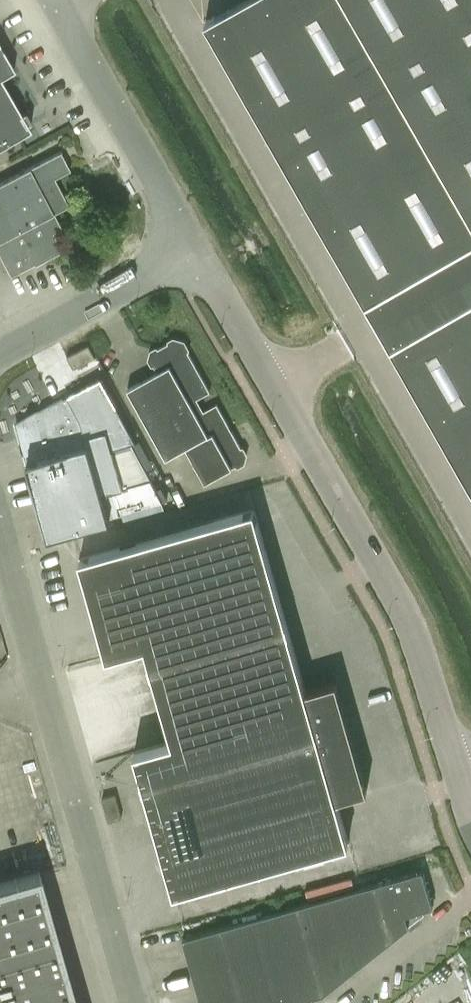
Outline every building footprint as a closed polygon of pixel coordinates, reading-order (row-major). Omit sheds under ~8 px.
[(205,21),(470,486),(470,0),(242,0),(205,21)] [(0,47),(0,77),(13,69),(0,47)] [(29,130),(26,124),(29,123),(24,112),(20,114),(0,79),(0,147),(29,130)] [(60,152),(0,183),(0,257),(10,276),(33,264),(60,250),(51,233),(61,228),(53,213),(68,205),(54,178),(69,170),(60,152)] [(187,446),(206,481),(242,461),(244,454),(216,403),(201,412),(194,400),(209,391),(182,342),(173,340),(151,352),(150,358),(157,372),(127,388),(165,458),(187,446)] [(88,345),(66,356),(73,368),(94,357),(88,345)] [(37,418),(38,421),(45,448),(44,449),(60,506),(116,490),(123,514),(140,509),(163,502),(131,443),(111,449),(101,414),(81,420),(68,395),(48,405),(49,407),(40,412),(38,414),(37,416),(37,418)] [(254,508),(79,557),(107,655),(145,644),(172,740),(134,751),(173,891),(348,842),(336,797),(367,788),(336,680),(305,689),(254,508)] [(38,869),(0,880),(0,1002),(75,1002),(38,869)] [(422,910),(432,907),(422,870),(183,938),(201,1002),(311,1002),(313,1002),(311,997),(323,994),(423,914),(422,910)]
